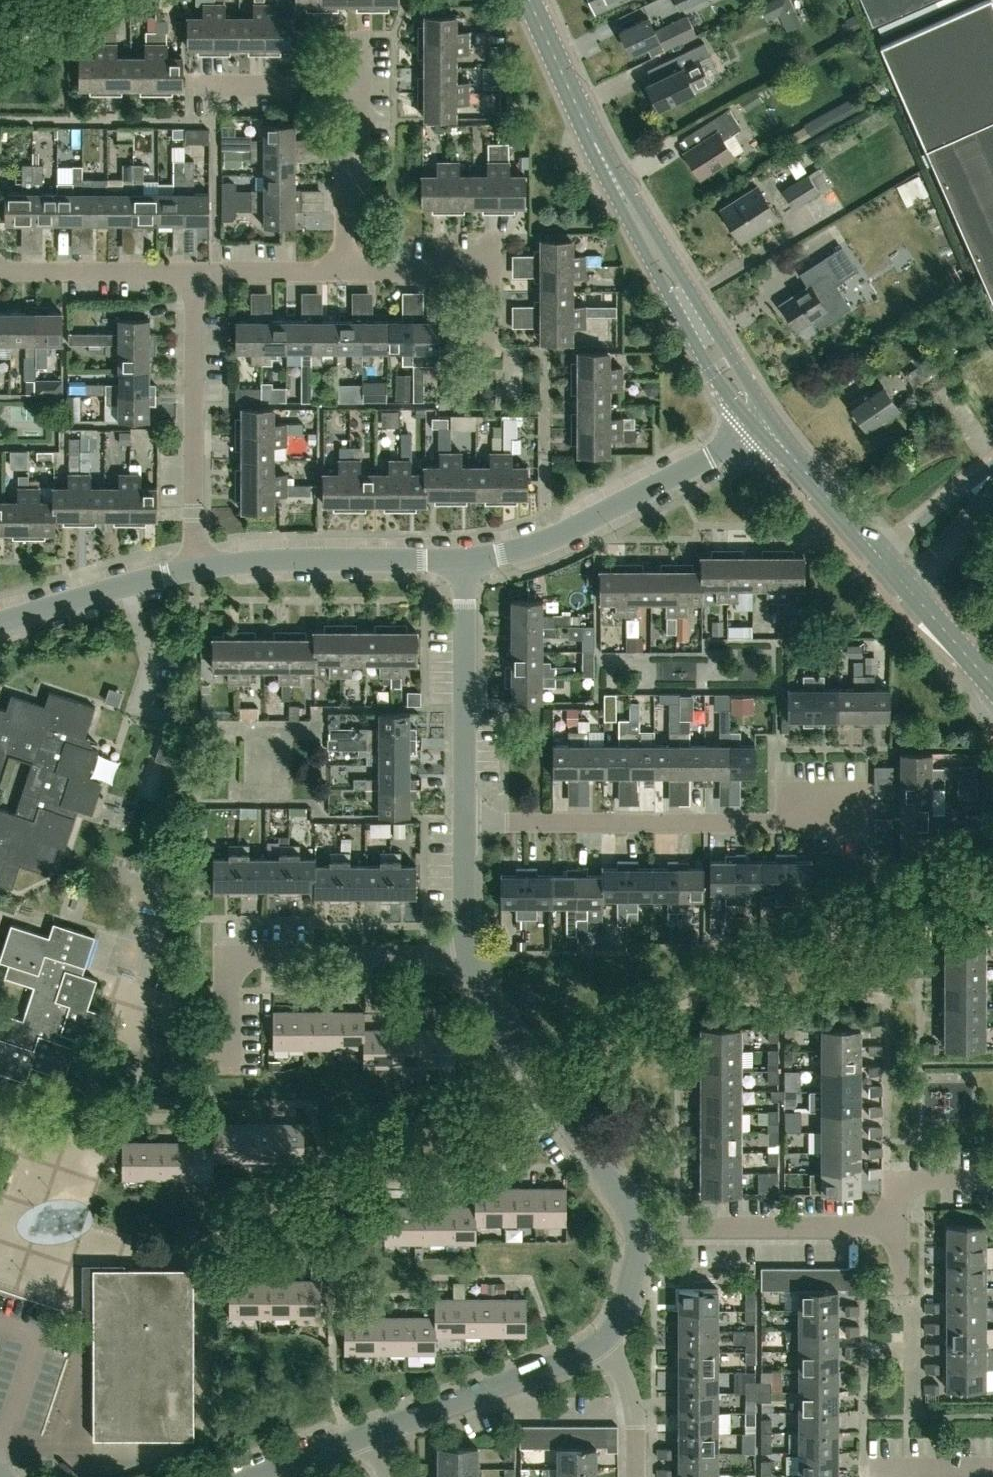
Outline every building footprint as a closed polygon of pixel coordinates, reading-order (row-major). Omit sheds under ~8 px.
[(222,0),(214,0),(215,4),(204,4),(204,16),(189,16),(189,48),(204,48),(204,54),(222,54),(222,0)] [(239,16),(225,16),(225,4),(224,4),(224,0),(222,0),(222,54),(224,54),(224,48),(239,48),(239,16)] [(297,3),(312,3),(312,10),(323,10),(323,0),(297,0),(297,3)] [(348,0),(323,0),(323,10),(333,10),(333,3),(348,3),(348,0)] [(374,0),(348,0),(348,3),(363,3),(363,10),(374,10),(374,0)] [(374,10),(384,10),(384,3),(400,3),(400,0),(374,0),(374,10)] [(596,13),(625,0),(590,0),(596,13)] [(680,8),(698,0),(676,0),(680,8)] [(847,17),(857,11),(851,0),(846,0),(840,4),(847,17)] [(873,25),(930,0),(862,0),(873,25)] [(992,0),(985,0),(881,46),(927,151),(967,243),(992,232),(992,1),(992,0)] [(254,54),(257,54),(257,4),(254,4),(254,16),(239,16),(239,48),(254,48),(254,54)] [(257,4),(257,54),(275,54),(275,48),(291,48),(291,16),(275,16),(275,4),(257,4)] [(419,41),(469,41),(469,42),(487,42),(486,31),(457,31),(457,15),(425,15),(426,31),(419,31),(419,41)] [(659,40),(663,49),(696,34),(688,16),(655,31),(648,17),(621,30),(632,52),(659,40)] [(169,31),(168,20),(156,20),(156,31),(157,94),(167,94),(167,88),(183,88),(182,56),(167,56),(167,44),(166,44),(166,31),(169,31)] [(107,94),(106,31),(94,30),(95,43),(95,56),(81,56),(81,88),(95,88),(95,94),(107,94)] [(132,88),(131,56),(116,56),(116,31),(106,31),(107,94),(116,94),(116,88),(132,88)] [(146,94),(157,94),(156,31),(146,32),(146,56),(131,56),(132,88),(146,88),(146,94)] [(469,41),(419,41),(419,52),(426,52),(426,66),(457,66),(457,52),(469,52),(469,42),(469,41)] [(658,108),(694,91),(694,90),(710,83),(699,60),(710,54),(704,42),(664,61),(670,73),(647,84),(658,108)] [(419,92),(471,91),(471,81),(457,81),(457,66),(426,66),(426,81),(419,81),(419,92)] [(405,87),(418,88),(419,77),(421,77),(422,71),(407,70),(405,87)] [(471,91),(419,92),(419,103),(426,103),(426,117),(458,117),(458,103),(471,102),(471,91)] [(811,137),(847,117),(858,110),(852,99),(841,105),(806,125),(811,137)] [(700,176),(734,154),(724,139),(742,128),(729,108),(698,127),(706,139),(685,152),(700,176)] [(769,124),(777,150),(802,142),(794,116),(769,124)] [(252,149),(302,149),(302,138),(297,138),(297,123),(265,123),(266,138),(252,138),(252,149)] [(236,124),(222,124),(222,135),(235,135),(236,124)] [(489,212),(499,212),(499,143),(487,143),(487,161),(488,161),(489,174),(474,174),(474,206),(489,206),(489,212)] [(499,143),(499,212),(508,212),(509,206),(525,206),(525,174),(509,174),(509,161),(508,161),(508,143),(499,143)] [(265,159),(265,174),(296,174),(296,159),(302,159),(302,149),(252,149),(252,151),(224,151),(224,167),(242,167),(242,158),(265,159)] [(807,173),(797,158),(787,164),(797,180),(781,190),(793,209),(819,192),(829,186),(817,168),(807,173)] [(183,229),(194,229),(194,223),(210,223),(210,191),(195,191),(194,160),(183,161),(183,229)] [(183,229),(183,161),(173,161),(174,191),(159,191),(158,222),(174,223),(174,229),(183,229)] [(438,212),(449,212),(449,161),(438,161),(438,174),(423,174),(423,206),(438,206),(438,212)] [(474,206),(474,174),(459,174),(459,161),(449,161),(449,212),(459,212),(459,206),(474,206)] [(32,229),(32,164),(23,164),(22,191),(6,190),(6,222),(22,222),(22,228),(32,229)] [(32,229),(43,229),(43,222),(57,222),(57,191),(43,190),(43,164),(32,164),(32,229)] [(123,164),(123,179),(133,179),(134,164),(123,164)] [(133,179),(133,229),(144,229),(144,222),(158,222),(159,191),(144,191),(144,178),(143,178),(143,164),(134,164),(133,179)] [(82,229),(82,178),(83,178),(82,166),(74,166),(73,182),(57,182),(57,191),(57,222),(73,222),(73,229),(82,229)] [(252,189),(252,200),(302,200),(302,189),(296,189),(296,174),(265,174),(265,189),(252,189)] [(82,178),(82,229),(93,229),(93,222),(108,222),(108,191),(108,179),(93,179),(93,178),(83,178),(82,178)] [(133,229),(133,179),(123,179),(123,191),(108,191),(108,222),(124,222),(123,229),(133,229)] [(222,181),(222,200),(236,200),(236,186),(232,182),(222,181)] [(741,240),(778,217),(758,185),(721,209),(741,240)] [(222,200),(222,219),(232,219),(236,215),(236,200),(222,200)] [(302,200),(252,200),(252,210),(265,210),(265,226),(296,226),(296,210),(302,210),(302,200)] [(967,243),(992,301),(992,232),(967,243)] [(535,265),(585,265),(585,255),(572,255),(573,240),(541,239),(541,255),(535,255),(535,265)] [(813,318),(820,327),(851,307),(835,283),(857,269),(841,245),(799,273),(808,286),(781,304),(797,328),(813,318)] [(585,275),(585,265),(535,265),(535,275),(541,275),(541,290),(573,290),(573,275),(585,275)] [(534,315),(585,315),(585,305),(573,305),(573,290),(541,290),(541,305),(534,305),(534,315)] [(35,355),(36,305),(25,305),(25,310),(11,310),(11,342),(25,343),(25,355),(35,355)] [(37,355),(37,365),(46,365),(46,343),(61,343),(62,311),(46,311),(46,305),(36,305),(35,355),(37,355)] [(600,316),(616,316),(616,306),(609,306),(600,306),(600,316)] [(69,344),(90,344),(155,343),(155,332),(149,332),(149,317),(144,317),(144,308),(119,307),(119,317),(118,317),(118,333),(70,333),(70,332),(69,332),(69,344)] [(11,310),(0,310),(0,342),(11,342),(11,310)] [(251,363),(262,363),(262,312),(251,312),(251,318),(236,318),(236,349),(251,350),(251,363)] [(272,319),(272,313),(262,312),(262,363),(272,363),(272,357),(277,357),(277,350),(287,350),(287,319),(272,319)] [(301,319),(287,319),(287,350),(301,350),(301,363),(312,363),(313,313),(301,313),(301,319)] [(322,313),(313,313),(312,363),(323,363),(323,350),(338,350),(338,319),(323,319),(323,313),(322,313)] [(363,363),(363,313),(352,313),(352,319),(338,319),(338,350),(352,351),(352,363),(363,363)] [(372,313),(363,313),(363,363),(373,363),(373,350),(388,351),(388,319),(374,319),(374,313),(372,313)] [(402,319),(388,319),(388,351),(402,351),(402,363),(412,363),(413,363),(414,313),(402,313),(402,319)] [(412,385),(423,385),(423,350),(439,350),(439,319),(424,319),(424,313),(414,313),(413,363),(412,363),(412,385)] [(585,326),(585,316),(585,315),(534,315),(534,326),(541,326),(541,341),(572,341),(572,326),(585,326)] [(117,367),(149,367),(149,352),(155,352),(155,343),(90,344),(90,352),(105,352),(117,352),(117,367)] [(573,377),(634,377),(634,367),(623,367),(610,367),(610,351),(578,352),(578,367),(573,367),(573,377)] [(958,390),(936,355),(905,374),(913,388),(924,382),(937,402),(958,390)] [(863,362),(854,368),(863,380),(872,374),(863,362)] [(149,367),(117,367),(117,382),(105,382),(105,384),(86,384),(86,392),(105,392),(155,393),(155,383),(149,383),(149,367)] [(296,368),(296,395),(314,395),(314,368),(296,368)] [(579,402),(611,403),(611,388),(623,388),(623,387),(644,387),(644,378),(634,378),(634,377),(573,377),(573,388),(579,388),(579,402)] [(34,394),(62,394),(62,378),(60,379),(34,378),(34,394)] [(387,401),(387,379),(363,379),(363,401),(387,401)] [(869,431),(900,410),(881,382),(850,403),(856,412),(851,415),(858,425),(863,422),(869,431)] [(237,385),(237,399),(263,399),(263,385),(237,385)] [(118,403),(118,418),(150,418),(149,403),(155,403),(155,393),(105,392),(86,392),(86,393),(105,393),(105,403),(118,403)] [(67,395),(67,419),(80,419),(80,395),(67,395)] [(611,417),(611,403),(579,402),(579,417),(573,417),(573,427),(634,427),(634,417),(624,417),(611,417)] [(236,433),(287,434),(287,422),(275,422),(275,406),(243,406),(243,422),(236,422),(236,433)] [(432,427),(447,427),(448,418),(436,418),(432,418),(432,427)] [(492,503),(504,503),(504,451),(504,419),(503,419),(503,451),(493,451),(493,464),(478,464),(477,496),(492,496),(492,503)] [(504,420),(504,451),(512,451),(513,451),(513,439),(518,439),(518,427),(518,420),(516,420),(504,420)] [(634,427),(573,427),(573,438),(579,438),(579,454),(611,454),(611,438),(624,438),(624,437),(634,437),(634,427)] [(401,432),(401,457),(411,457),(411,432),(401,432)] [(287,434),(236,433),(236,443),(243,443),(243,458),(274,458),(274,443),(287,443),(287,435),(287,434)] [(80,472),(78,472),(78,437),(70,437),(70,485),(55,485),(55,499),(55,513),(55,517),(70,517),(70,523),(80,523),(80,472)] [(350,509),(350,447),(339,447),(339,471),(325,471),(324,502),(339,503),(339,509),(350,509)] [(360,447),(350,447),(350,509),(360,509),(360,502),(375,503),(375,471),(360,471),(360,447)] [(106,517),(106,485),(91,485),(91,472),(90,472),(90,450),(80,450),(80,472),(80,523),(91,524),(91,517),(106,517)] [(37,461),(53,461),(54,451),(37,451),(37,461)] [(452,502),(452,451),(442,451),(441,464),(426,464),(426,472),(425,496),(441,496),(441,502),(452,502)] [(477,496),(478,464),(463,464),(463,451),(452,451),(452,502),(462,502),(462,496),(477,496)] [(504,451),(504,503),(512,503),(512,497),(528,497),(528,465),(513,465),(513,451),(512,451),(504,451)] [(400,509),(401,457),(390,457),(390,471),(375,471),(375,503),(390,503),(390,509),(400,509)] [(425,503),(425,496),(426,472),(411,471),(411,457),(401,457),(400,509),(410,509),(410,503),(425,503)] [(274,472),(274,458),(243,458),(243,472),(236,472),(236,482),(294,482),(294,474),(286,474),(286,472),(274,472)] [(131,524),(131,472),(120,472),(120,486),(106,485),(106,517),(120,517),(120,524),(131,524)] [(131,472),(131,524),(141,524),(142,517),(157,517),(157,486),(141,486),(141,472),(131,472)] [(19,475),(19,486),(29,486),(29,475),(19,475)] [(294,484),(294,482),(236,482),(236,493),(242,493),(242,509),(274,509),(274,492),(286,492),(285,499),(303,498),(303,495),(317,495),(317,484),(294,484)] [(39,537),(39,531),(55,531),(55,517),(55,513),(55,499),(55,485),(40,486),(29,486),(29,505),(29,537),(39,537)] [(29,537),(29,505),(29,486),(19,486),(18,499),(4,499),(4,531),(18,531),(18,537),(29,537)] [(767,601),(777,601),(777,549),(767,549),(767,556),(751,556),(752,588),(767,588),(767,601)] [(777,549),(777,601),(787,601),(788,587),(803,587),(802,556),(788,556),(788,549),(777,549)] [(701,588),(716,588),(716,601),(726,601),(726,550),(715,550),(715,556),(701,556),(701,569),(701,588)] [(752,588),(751,556),(737,556),(737,550),(726,550),(726,601),(737,601),(737,588),(752,588)] [(666,614),(676,614),(676,563),(666,564),(666,569),(651,570),(651,602),(667,602),(666,614)] [(701,595),(701,588),(701,569),(686,569),(686,563),(676,563),(676,614),(687,614),(687,602),(701,601),(701,595)] [(626,614),(625,564),(616,564),(616,570),(600,570),(600,602),(616,602),(616,614),(619,614),(626,614)] [(625,564),(626,614),(637,614),(637,602),(651,602),(651,570),(637,570),(637,564),(625,564)] [(504,626),(555,626),(555,625),(569,625),(569,615),(542,615),(542,599),(510,599),(510,615),(504,615),(504,626)] [(677,633),(677,617),(667,617),(667,633),(677,633)] [(383,684),(391,684),(391,624),(380,624),(380,630),(365,630),(365,663),(380,663),(380,675),(383,675),(383,684)] [(391,624),(391,684),(391,687),(401,687),(401,675),(401,663),(416,663),(416,631),(402,631),(402,624),(391,624)] [(330,675),(340,675),(340,625),(330,625),(330,631),(315,631),(315,638),(315,662),(330,662),(330,675)] [(365,663),(365,630),(351,630),(351,625),(340,625),(340,675),(351,675),(351,663),(365,663)] [(583,644),(583,650),(593,651),(593,625),(583,625),(583,644)] [(555,632),(555,626),(504,626),(504,636),(510,636),(510,650),(542,650),(543,636),(555,636),(555,632)] [(744,637),(744,626),(729,626),(729,637),(744,637)] [(238,682),(239,682),(239,630),(229,630),(229,638),(214,638),(214,668),(229,668),(229,682),(229,687),(238,688),(238,682)] [(265,668),(265,638),(250,638),(250,630),(239,630),(239,682),(250,682),(250,668),(265,668)] [(278,681),(290,681),(290,630),(278,630),(278,638),(265,638),(265,668),(278,668),(278,681)] [(315,638),(300,638),(300,630),(290,630),(290,681),(300,681),(300,668),(315,668),(315,662),(315,638)] [(542,661),(542,650),(510,650),(510,665),(504,665),(504,676),(554,676),(554,666),(551,666),(551,661),(542,661)] [(593,676),(593,651),(583,650),(583,676),(593,676)] [(803,727),(814,727),(814,688),(814,675),(803,675),(803,688),(788,688),(788,720),(803,720),(803,727)] [(839,720),(839,688),(824,688),(823,675),(814,675),(814,688),(814,727),(824,727),(824,720),(839,720)] [(853,727),(864,727),(864,688),(864,675),(853,675),(853,688),(839,688),(839,720),(853,719),(853,727)] [(864,675),(864,688),(864,727),(875,727),(875,719),(889,719),(889,688),(874,688),(874,675),(864,675)] [(554,676),(504,676),(504,686),(510,686),(510,702),(543,702),(543,687),(554,687),(554,676)] [(5,707),(0,705),(0,786),(1,784),(10,754),(33,762),(22,793),(16,813),(7,810),(1,808),(0,807),(0,882),(13,886),(20,863),(49,872),(58,844),(65,847),(78,808),(93,812),(103,782),(87,777),(96,749),(82,745),(95,706),(49,691),(45,705),(15,695),(11,709),(5,707)] [(638,720),(639,720),(639,702),(629,702),(629,720),(638,720)] [(580,723),(579,705),(563,706),(564,724),(580,723)] [(718,732),(729,732),(729,710),(718,710),(718,732)] [(353,737),(416,738),(416,727),(410,727),(410,712),(378,712),(378,727),(353,727),(353,737)] [(329,727),(340,727),(339,713),(329,713),(329,727)] [(602,744),(602,776),(618,776),(618,783),(627,783),(627,720),(619,720),(618,744),(602,744)] [(654,731),(638,730),(638,720),(629,720),(627,720),(627,783),(638,783),(638,776),(653,776),(653,745),(654,745),(654,731)] [(679,732),(678,732),(678,783),(689,783),(689,776),(703,776),(703,744),(689,744),(689,720),(679,720),(679,732)] [(568,731),(568,744),(551,744),(551,776),(568,776),(568,783),(577,783),(577,731),(568,731)] [(588,776),(602,776),(602,744),(588,744),(588,731),(577,731),(577,783),(588,783),(588,776)] [(668,776),(668,783),(678,783),(678,732),(668,732),(668,745),(654,745),(653,745),(653,776),(668,776)] [(719,783),(729,783),(729,732),(718,732),(718,744),(703,744),(703,776),(719,776),(719,783)] [(729,783),(740,783),(740,776),(755,776),(755,745),(739,745),(739,732),(729,732),(729,783)] [(416,748),(416,738),(353,737),(337,737),(337,748),(378,748),(378,763),(410,763),(410,748),(416,748)] [(170,748),(160,745),(155,759),(165,763),(170,748)] [(894,778),(945,778),(974,777),(974,766),(945,765),(945,768),(932,768),(932,753),(901,753),(901,768),(894,768),(894,778)] [(410,777),(410,763),(378,763),(378,777),(365,777),(365,779),(353,779),(353,788),(365,788),(416,788),(416,778),(410,777)] [(945,789),(945,778),(894,778),(894,788),(900,789),(900,803),(932,803),(932,789),(945,789)] [(365,788),(366,799),(378,799),(378,814),(410,814),(410,799),(416,799),(416,788),(365,788)] [(894,828),(944,828),(944,813),(932,813),(932,803),(900,803),(900,818),(894,818),(894,828)] [(982,828),(981,828),(981,816),(965,816),(965,827),(968,827),(968,828),(982,828)] [(409,836),(408,820),(398,820),(398,836),(409,836)] [(944,828),(894,828),(894,839),(901,839),(901,854),(932,854),(932,839),(944,838),(944,828)] [(982,828),(968,828),(969,839),(984,839),(984,828),(982,828)] [(213,857),(214,857),(214,844),(201,844),(201,858),(213,858),(213,857)] [(228,895),(239,895),(239,844),(228,844),(229,857),(214,857),(213,857),(213,858),(213,889),(228,889),(228,895)] [(264,889),(264,857),(249,857),(249,844),(239,844),(239,895),(249,895),(249,889),(264,889)] [(278,895),(289,895),(289,844),(278,844),(278,857),(264,857),(264,889),(278,889),(278,895)] [(314,889),(315,864),(315,857),(299,857),(299,844),(289,844),(289,895),(299,895),(299,889),(314,889)] [(380,902),(391,902),(391,851),(380,851),(380,864),(366,864),(366,895),(380,895),(380,902)] [(391,851),(391,902),(401,902),(401,895),(416,895),(416,864),(401,864),(401,851),(391,851)] [(330,902),(341,902),(341,852),(330,852),(330,864),(315,864),(314,889),(314,895),(330,895),(330,902)] [(366,895),(366,864),(351,864),(351,852),(341,852),(341,902),(351,902),(351,895),(366,895)] [(735,904),(735,854),(725,854),(725,860),(710,860),(710,892),(725,892),(725,904),(735,904)] [(761,892),(761,860),(746,860),(746,854),(735,854),(735,904),(746,904),(746,892),(761,892)] [(786,904),(786,854),(775,854),(775,860),(761,860),(761,892),(775,892),(775,904),(786,904)] [(786,854),(786,904),(786,913),(796,913),(796,904),(796,892),(811,892),(811,861),(796,861),(796,854),(786,854)] [(627,921),(628,861),(617,861),(617,868),(602,868),(602,874),(602,899),(616,899),(616,912),(617,912),(617,935),(627,935),(627,921)] [(653,899),(653,868),(638,868),(638,861),(628,861),(627,921),(636,921),(636,912),(638,912),(638,899),(653,899)] [(653,868),(653,899),(667,899),(667,912),(678,912),(678,861),(667,861),(667,868),(653,868)] [(678,861),(678,912),(688,912),(688,899),(704,899),(704,868),(689,868),(689,861),(678,861)] [(526,919),(526,868),(516,868),(516,874),(500,874),(500,906),(516,906),(516,919),(526,919)] [(526,919),(536,919),(537,906),(551,906),(551,874),(536,874),(536,868),(526,868),(526,919)] [(576,927),(576,868),(566,868),(566,874),(551,874),(551,906),(566,906),(566,919),(567,919),(566,935),(576,935),(576,927)] [(602,899),(602,874),(587,874),(587,868),(576,868),(576,927),(576,935),(587,935),(587,919),(587,906),(602,906),(602,899)] [(96,936),(55,922),(50,937),(11,924),(0,958),(0,959),(9,962),(5,976),(33,986),(22,1018),(0,1011),(0,1072),(25,1080),(30,1064),(65,1076),(78,1038),(92,1043),(102,1013),(88,1008),(98,978),(83,973),(96,936)] [(945,945),(984,945),(984,924),(945,924),(945,945)] [(945,965),(984,965),(984,945),(945,945),(945,965)] [(945,986),(984,986),(984,965),(945,965),(945,986)] [(945,1006),(984,1006),(984,986),(945,986),(945,1006)] [(945,1027),(984,1026),(984,1006),(945,1006),(945,1027)] [(303,1048),(333,1048),(333,1010),(303,1011),(303,1048)] [(333,1048),(363,1048),(363,1010),(333,1010),(333,1048)] [(393,1066),(393,1029),(364,1030),(364,1010),(363,1010),(363,1048),(363,1066),(393,1066)] [(272,1048),(303,1048),(303,1011),(272,1011),(272,1048)] [(882,1033),(882,1024),(869,1025),(868,1033),(882,1033)] [(984,1026),(945,1027),(945,1048),(984,1047),(984,1026)] [(701,1049),(740,1049),(740,1028),(701,1028),(701,1049)] [(768,1041),(778,1041),(778,1028),(767,1028),(768,1041)] [(822,1049),(860,1049),(860,1028),(822,1028),(822,1049)] [(393,1066),(424,1066),(423,1029),(393,1029),(393,1066)] [(423,1029),(424,1066),(454,1066),(454,1029),(423,1029)] [(937,1052),(937,1042),(923,1042),(923,1051),(937,1052)] [(868,1053),(882,1053),(882,1045),(868,1045),(868,1053)] [(701,1069),(740,1069),(740,1049),(701,1049),(701,1069)] [(767,1069),(778,1069),(778,1049),(767,1049),(767,1069)] [(822,1070),(860,1070),(860,1049),(822,1049),(822,1070)] [(882,1074),(882,1065),(868,1065),(868,1074),(882,1074)] [(702,1090),(740,1090),(740,1069),(701,1069),(702,1090)] [(778,1082),(778,1069),(767,1069),(767,1083),(778,1082)] [(797,1085),(816,1080),(814,1070),(795,1075),(797,1085)] [(860,1090),(860,1070),(822,1070),(822,1090),(860,1090)] [(882,1095),(882,1085),(868,1085),(868,1095),(882,1095)] [(955,1107),(956,1086),(932,1085),(931,1106),(955,1107)] [(702,1110),(740,1110),(740,1090),(702,1090),(702,1110)] [(771,1100),(784,1100),(784,1090),(770,1090),(771,1100)] [(809,1110),(821,1110),(860,1110),(860,1090),(822,1090),(809,1090),(809,1110)] [(882,1116),(882,1106),(868,1105),(868,1115),(882,1116)] [(702,1131),(740,1131),(740,1110),(702,1110),(702,1131)] [(778,1124),(778,1110),(767,1110),(767,1112),(759,1111),(759,1123),(778,1124)] [(821,1131),(860,1130),(860,1110),(821,1110),(821,1131)] [(214,1161),(243,1160),(243,1124),(213,1124),(213,1142),(214,1161)] [(243,1160),(273,1160),(273,1124),(243,1124),(243,1160)] [(273,1124),(273,1160),(304,1160),(303,1124),(273,1124)] [(809,1126),(810,1147),(818,1147),(817,1125),(809,1126)] [(882,1135),(882,1126),(868,1126),(868,1135),(882,1135)] [(821,1151),(860,1151),(860,1130),(821,1131),(821,1151)] [(702,1151),(740,1151),(740,1131),(702,1131),(702,1151)] [(778,1144),(778,1131),(767,1131),(767,1143),(778,1144)] [(122,1178),(153,1178),(153,1142),(122,1142),(122,1178)] [(153,1178),(183,1178),(183,1142),(153,1142),(153,1178)] [(214,1178),(214,1161),(213,1142),(183,1142),(183,1178),(214,1178)] [(882,1156),(882,1147),(868,1147),(868,1156),(882,1156)] [(702,1171),(740,1171),(740,1151),(702,1151),(702,1171)] [(767,1151),(767,1164),(778,1164),(778,1151),(767,1151)] [(821,1171),(860,1171),(860,1151),(821,1151),(821,1171)] [(785,1186),(802,1181),(797,1164),(780,1169),(785,1186)] [(882,1176),(882,1167),(868,1167),(868,1176),(882,1176)] [(740,1171),(702,1171),(702,1192),(740,1192),(740,1171)] [(860,1171),(821,1171),(821,1193),(860,1193),(860,1171)] [(767,1172),(767,1192),(778,1192),(778,1172),(767,1172)] [(476,1223),(505,1223),(504,1187),(474,1187),(474,1206),(476,1206),(476,1223)] [(505,1223),(535,1223),(534,1187),(504,1187),(505,1223)] [(534,1187),(535,1223),(565,1223),(565,1187),(534,1187)] [(384,1243),(415,1243),(414,1206),(384,1206),(384,1243)] [(415,1243),(445,1243),(444,1206),(414,1206),(415,1243)] [(475,1243),(476,1223),(476,1206),(474,1206),(444,1206),(445,1243),(475,1243)] [(947,1245),(986,1245),(986,1223),(947,1223),(947,1245)] [(947,1266),(986,1266),(986,1245),(947,1245),(947,1266)] [(193,1438),(193,1268),(184,1268),(184,1259),(93,1259),(93,1267),(84,1267),(84,1318),(93,1318),(93,1387),(83,1387),(84,1418),(93,1418),(93,1438),(193,1438)] [(986,1286),(986,1266),(947,1266),(947,1286),(986,1286)] [(773,1289),(773,1267),(762,1267),(762,1289),(773,1289)] [(783,1289),(783,1267),(773,1267),(773,1289),(783,1289)] [(794,1289),(794,1267),(783,1267),(783,1289),(794,1289)] [(806,1288),(806,1267),(794,1267),(794,1289),(799,1289),(806,1288)] [(816,1289),(816,1267),(806,1267),(806,1288),(816,1289)] [(827,1289),(827,1267),(816,1267),(816,1289),(827,1289)] [(838,1289),(838,1267),(827,1267),(827,1289),(838,1289)] [(849,1290),(849,1267),(838,1267),(838,1289),(838,1290),(849,1290)] [(849,1267),(849,1290),(849,1293),(860,1293),(860,1267),(849,1267)] [(289,1280),(289,1317),(320,1316),(320,1279),(289,1280)] [(228,1317),(259,1317),(259,1280),(228,1280),(228,1317)] [(259,1317),(289,1317),(289,1280),(259,1280),(259,1317)] [(986,1307),(986,1286),(947,1286),(947,1307),(986,1307)] [(678,1309),(717,1309),(717,1288),(678,1288),(678,1309)] [(816,1289),(806,1288),(799,1289),(799,1309),(838,1309),(838,1290),(838,1289),(827,1289),(816,1289)] [(745,1309),(755,1309),(755,1289),(744,1289),(745,1309)] [(464,1334),(494,1334),(494,1297),(464,1298),(464,1334)] [(494,1297),(494,1334),(525,1334),(525,1297),(494,1297)] [(404,1353),(434,1353),(434,1298),(433,1298),(433,1316),(404,1316),(404,1353)] [(436,1335),(464,1334),(464,1298),(434,1298),(434,1353),(436,1353),(436,1335)] [(924,1311),(938,1311),(938,1302),(924,1302),(924,1311)] [(859,1314),(859,1305),(844,1305),(844,1313),(859,1314)] [(722,1321),(742,1321),(743,1308),(722,1307),(722,1321)] [(986,1307),(947,1307),(947,1317),(945,1317),(944,1318),(944,1326),(945,1327),(947,1327),(947,1328),(986,1328),(986,1307)] [(717,1330),(717,1309),(678,1309),(678,1330),(717,1330)] [(755,1323),(755,1309),(745,1309),(745,1323),(755,1323)] [(838,1330),(838,1309),(799,1309),(799,1330),(838,1330)] [(343,1353),(374,1353),(374,1316),(343,1316),(343,1353)] [(374,1353),(404,1353),(404,1316),(374,1316),(374,1353)] [(924,1331),(938,1331),(938,1322),(924,1323),(924,1331)] [(859,1334),(859,1326),(844,1326),(844,1334),(859,1334)] [(986,1347),(986,1328),(947,1328),(947,1348),(986,1347)] [(717,1349),(717,1330),(678,1330),(678,1349),(717,1349)] [(745,1350),(755,1350),(755,1330),(733,1331),(733,1343),(744,1343),(745,1350)] [(838,1350),(838,1330),(799,1330),(799,1350),(838,1350)] [(770,1334),(772,1386),(795,1385),(792,1333),(770,1334)] [(924,1352),(938,1351),(938,1343),(924,1343),(924,1352)] [(844,1355),(859,1355),(859,1346),(844,1346),(844,1355)] [(986,1368),(992,1368),(992,1347),(986,1347),(947,1348),(947,1368),(986,1368)] [(717,1370),(717,1349),(678,1349),(678,1370),(717,1370)] [(755,1363),(755,1350),(745,1350),(745,1363),(755,1363)] [(838,1371),(838,1350),(799,1350),(799,1371),(838,1371)] [(924,1373),(939,1372),(939,1363),(924,1363),(924,1373)] [(947,1368),(946,1389),(951,1389),(986,1389),(986,1388),(992,1388),(992,1368),(986,1368),(947,1368)] [(717,1391),(717,1370),(678,1370),(678,1390),(717,1391)] [(838,1391),(838,1371),(799,1371),(799,1391),(838,1391)] [(745,1381),(745,1391),(757,1391),(757,1381),(745,1381)] [(757,1391),(770,1391),(770,1381),(761,1381),(757,1381),(757,1391)] [(939,1393),(939,1383),(924,1384),(924,1393),(939,1393)] [(717,1411),(717,1391),(678,1390),(678,1410),(717,1411)] [(758,1401),(757,1391),(745,1391),(745,1401),(745,1411),(755,1411),(754,1401),(758,1401)] [(770,1401),(770,1391),(757,1391),(758,1401),(770,1401)] [(838,1411),(838,1391),(799,1391),(799,1411),(838,1411)] [(717,1431),(717,1411),(678,1410),(678,1431),(717,1431)] [(745,1424),(755,1424),(755,1411),(745,1411),(745,1424)] [(838,1432),(838,1411),(799,1411),(799,1432),(838,1432)] [(761,1432),(771,1431),(771,1419),(760,1419),(761,1432)] [(519,1447),(530,1447),(530,1425),(519,1425),(519,1447)] [(530,1447),(541,1447),(541,1425),(530,1425),(530,1447)] [(541,1447),(552,1447),(552,1425),(541,1425),(541,1447)] [(556,1446),(562,1446),(562,1425),(552,1425),(552,1447),(556,1447),(556,1446)] [(562,1446),(573,1446),(573,1425),(562,1425),(562,1446)] [(573,1446),(584,1445),(584,1425),(573,1425),(573,1446)] [(584,1445),(595,1445),(595,1425),(584,1425),(584,1445)] [(595,1447),(606,1447),(606,1425),(595,1425),(595,1445),(595,1447)] [(606,1425),(606,1447),(606,1451),(617,1450),(617,1425),(606,1425)] [(717,1452),(717,1431),(678,1431),(678,1452),(717,1452)] [(771,1452),(771,1439),(771,1431),(761,1432),(761,1452),(771,1452)] [(838,1452),(838,1432),(799,1432),(799,1452),(838,1452)] [(439,1466),(477,1466),(477,1445),(457,1445),(439,1445),(439,1466)] [(595,1467),(595,1447),(595,1445),(584,1445),(573,1446),(562,1446),(556,1446),(556,1447),(556,1467),(595,1467)] [(514,1459),(514,1446),(504,1446),(504,1459),(514,1459)] [(656,1457),(670,1457),(670,1447),(656,1448),(656,1457)] [(717,1472),(717,1452),(678,1452),(678,1472),(717,1472)] [(838,1473),(838,1452),(799,1452),(799,1472),(838,1473)] [(762,1472),(771,1472),(771,1461),(760,1461),(761,1472),(762,1472)] [(477,1466),(439,1466),(439,1476),(477,1476),(477,1466)] [(595,1467),(556,1467),(556,1476),(595,1476),(595,1467)] [(736,1468),(718,1467),(718,1476),(736,1476),(736,1468)] [(514,1468),(504,1468),(504,1476),(514,1476),(514,1468)] [(670,1468),(656,1469),(656,1476),(671,1476),(670,1468)]
